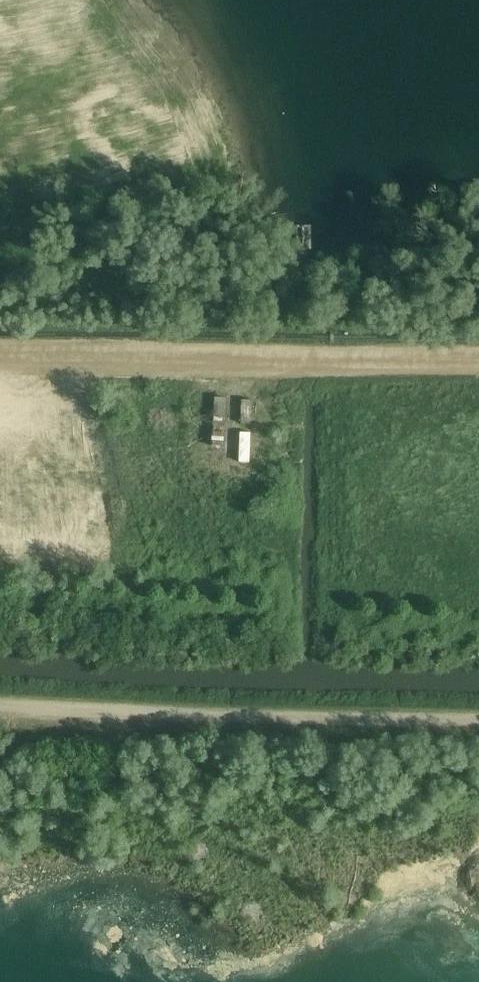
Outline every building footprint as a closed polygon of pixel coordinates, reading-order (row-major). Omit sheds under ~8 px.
[(228,410),(228,396),(217,396),(216,410),(228,410)] [(241,455),(251,455),(251,431),(241,431),(241,455)]
